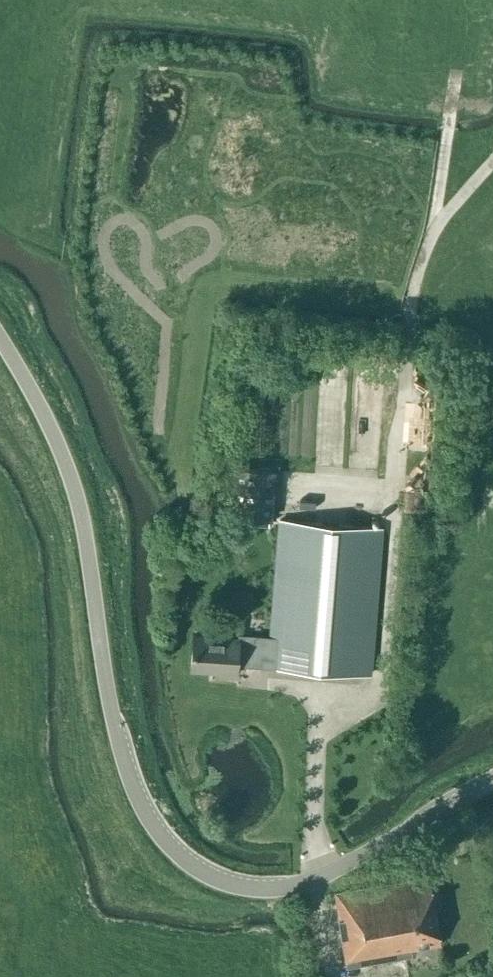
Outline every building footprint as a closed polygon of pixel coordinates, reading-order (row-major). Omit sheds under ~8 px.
[(348,418),(347,395),(342,395),(341,382),(320,383),(321,419),(348,418)] [(275,471),(235,467),(230,516),(271,519),(275,471)] [(269,667),(369,675),(381,528),(280,520),(271,637),(238,634),(238,639),(193,635),(190,669),(236,673),(237,661),(269,663),(269,667)] [(429,877),(335,893),(346,961),(441,944),(429,877)]
